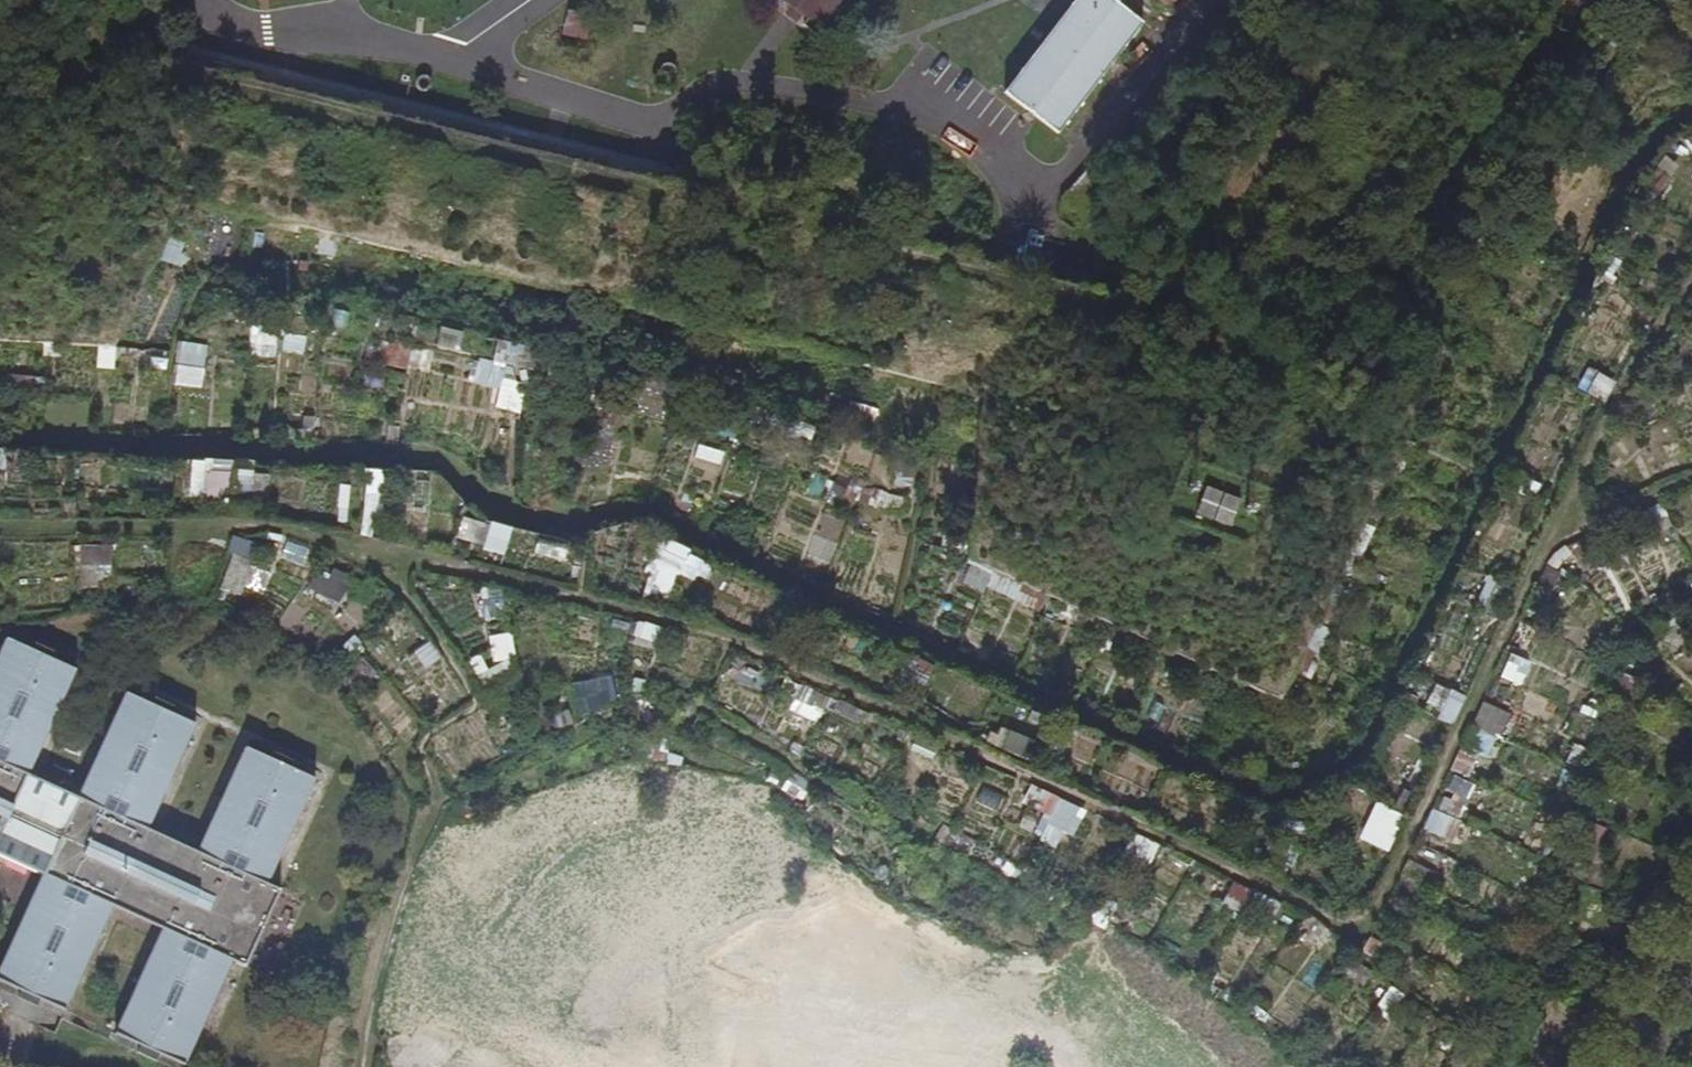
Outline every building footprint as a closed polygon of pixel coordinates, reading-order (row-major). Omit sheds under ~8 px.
[(819,25),(838,0),(787,0),(819,25)] [(1118,0),(1076,0),(1004,93),(1059,134),(1145,21),(1125,6),(1118,0)] [(1161,10),(1169,0),(1147,0),(1161,10)] [(585,42),(590,20),(568,15),(563,38),(585,42)] [(256,354),(278,353),(277,330),(255,331),(256,354)] [(177,382),(207,384),(210,341),(179,339),(177,382)] [(481,356),(476,379),(504,384),(508,362),(481,356)] [(235,458),(194,456),(193,488),(270,491),(271,470),(234,469),(235,458)] [(1207,485),(1200,515),(1236,523),(1243,494),(1207,485)] [(503,548),(510,527),(470,514),(463,535),(503,548)] [(671,597),(676,571),(711,577),(716,551),(658,540),(648,593),(671,597)] [(82,543),(82,563),(114,562),(113,542),(82,543)] [(349,603),(361,576),(329,563),(317,589),(349,603)] [(314,780),(289,769),(293,762),(273,753),(269,760),(244,748),(196,853),(145,829),(193,725),(169,713),(173,706),(154,697),(150,705),(125,693),(77,798),(27,775),(75,670),(72,668),(76,660),(49,649),(35,643),(32,650),(7,638),(0,654),(0,855),(43,875),(0,968),(0,982),(19,991),(38,999),(62,1011),(110,905),(161,929),(114,1034),(139,1046),(157,1054),(181,1066),(230,960),(243,966),(279,890),(266,884),(314,780)] [(1476,721),(1502,733),(1512,712),(1486,700),(1476,721)] [(1034,782),(1024,802),(1077,828),(1086,808),(1034,782)] [(1391,850),(1408,812),(1379,799),(1362,837),(1391,850)] [(1238,879),(1225,900),(1246,913),(1259,892),(1238,879)] [(38,999),(19,991),(16,997),(35,1006),(38,999)] [(157,1054),(139,1046),(135,1052),(154,1061),(157,1054)]
